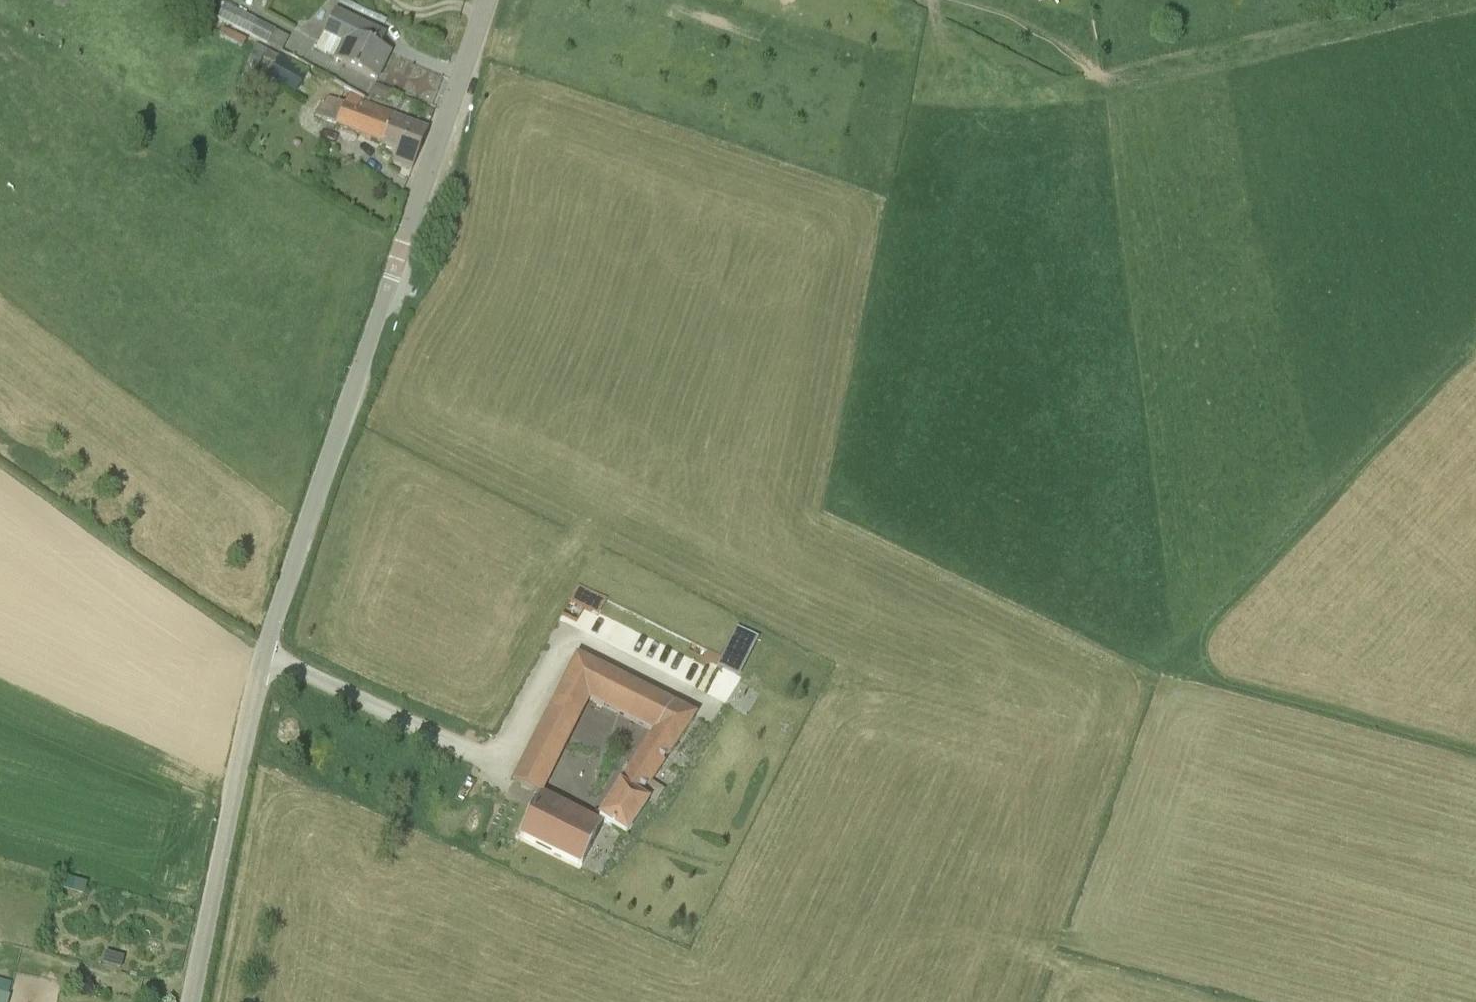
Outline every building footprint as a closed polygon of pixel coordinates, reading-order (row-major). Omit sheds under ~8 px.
[(275,30),(224,4),(217,19),(267,45),(275,30)] [(379,47),(386,35),(338,9),(326,32),(319,48),(338,58),(379,78),(392,55),(379,47)] [(247,39),(223,27),(219,36),(243,48),(247,39)] [(280,56),(257,44),(247,63),(257,69),(263,57),(276,64),(268,76),(296,93),(308,71),(280,56)] [(383,102),(387,104),(392,92),(388,91),(377,85),(372,96),(383,102)] [(378,142),(390,112),(349,94),(345,104),(328,96),(325,103),(320,101),(313,114),(378,142)] [(413,169),(428,129),(390,112),(378,142),(399,151),(394,160),(413,169)] [(578,584),(569,598),(591,611),(599,595),(578,584)] [(545,719),(571,732),(588,698),(654,731),(599,818),(626,835),(647,802),(640,797),(694,715),(577,656),(545,719)] [(540,793),(571,732),(545,719),(513,783),(539,795),(519,837),(522,838),(515,852),(574,880),(602,825),(540,793)] [(105,951),(102,962),(121,967),(124,956),(105,951)] [(14,985),(0,980),(0,1001),(9,1001),(14,985)]
